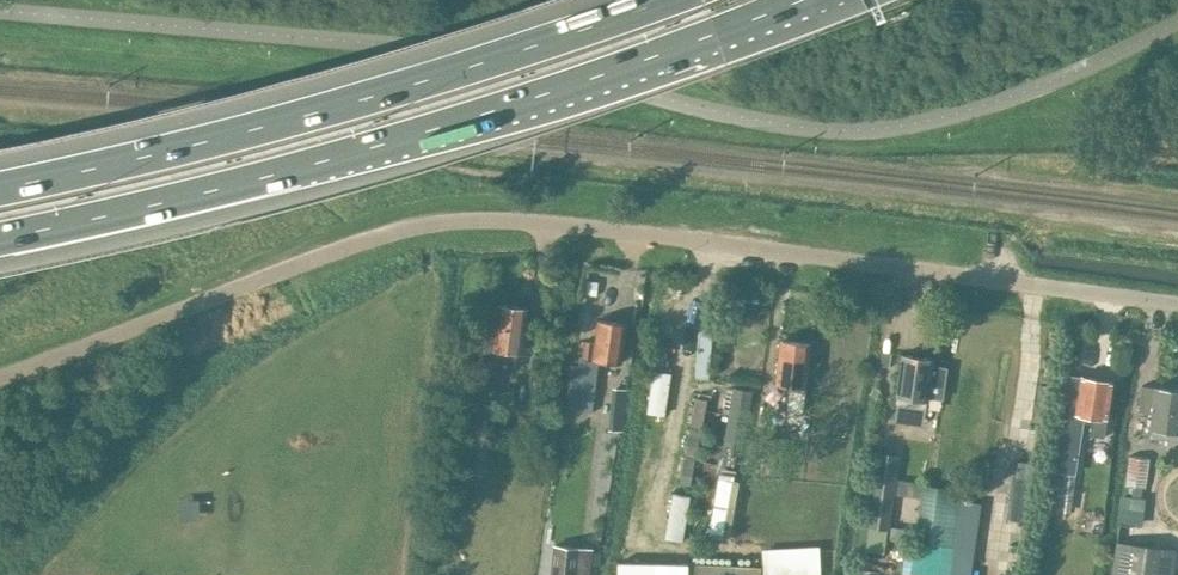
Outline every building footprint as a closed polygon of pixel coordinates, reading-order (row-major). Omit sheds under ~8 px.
[(459,387),(457,403),(490,408),(496,362),(498,349),(523,352),(529,308),(499,304),(495,330),(484,329),(480,360),(476,359),(472,389),(459,387)] [(573,364),(569,395),(594,397),(599,359),(622,361),(627,324),(598,320),(596,341),(585,340),(583,356),(582,356),(581,365),(573,364)] [(788,385),(788,389),(805,391),(806,387),(811,344),(781,341),(776,383),(788,385)] [(947,368),(932,366),(933,359),(903,354),(896,404),(926,408),(928,396),(943,398),(947,368)] [(1057,439),(1052,470),(1075,474),(1084,422),(1075,421),(1077,413),(1082,376),(1067,373),(1061,411),(1057,439)] [(1077,413),(1075,421),(1084,422),(1091,423),(1089,434),(1105,437),(1108,417),(1113,380),(1082,376),(1077,413)] [(1149,437),(1177,441),(1177,389),(1157,386),(1149,437)] [(731,390),(725,436),(744,439),(750,392),(731,390)] [(879,454),(869,525),(889,528),(898,456),(879,454)] [(1126,485),(1130,486),(1145,488),(1149,458),(1130,455),(1126,485)] [(925,463),(917,518),(910,564),(975,572),(991,472),(925,463)] [(1056,492),(1053,509),(1065,511),(1067,494),(1070,474),(1059,472),(1056,492)] [(1116,542),(1111,574),(1173,574),(1177,550),(1116,542)] [(555,545),(552,574),(591,574),(594,549),(555,545)] [(617,574),(761,574),(761,566),(689,563),(689,564),(653,563),(652,569),(641,568),(641,566),(618,563),(617,574)]
